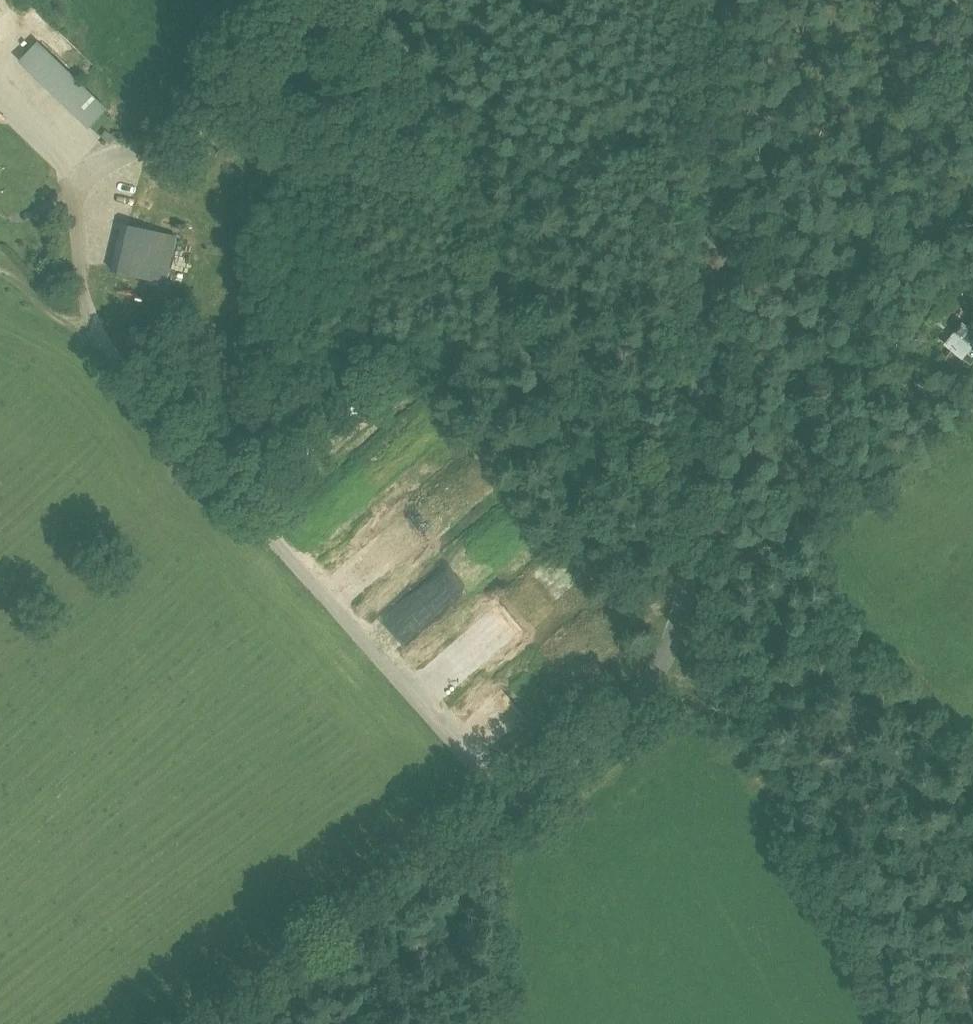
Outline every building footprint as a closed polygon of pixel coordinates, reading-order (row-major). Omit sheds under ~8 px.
[(108,107),(80,81),(40,42),(22,60),(90,126),(108,107)] [(112,270),(167,283),(178,236),(122,223),(112,270)] [(972,363),(972,330),(963,322),(946,344),(963,357),(964,356),(972,363)]
